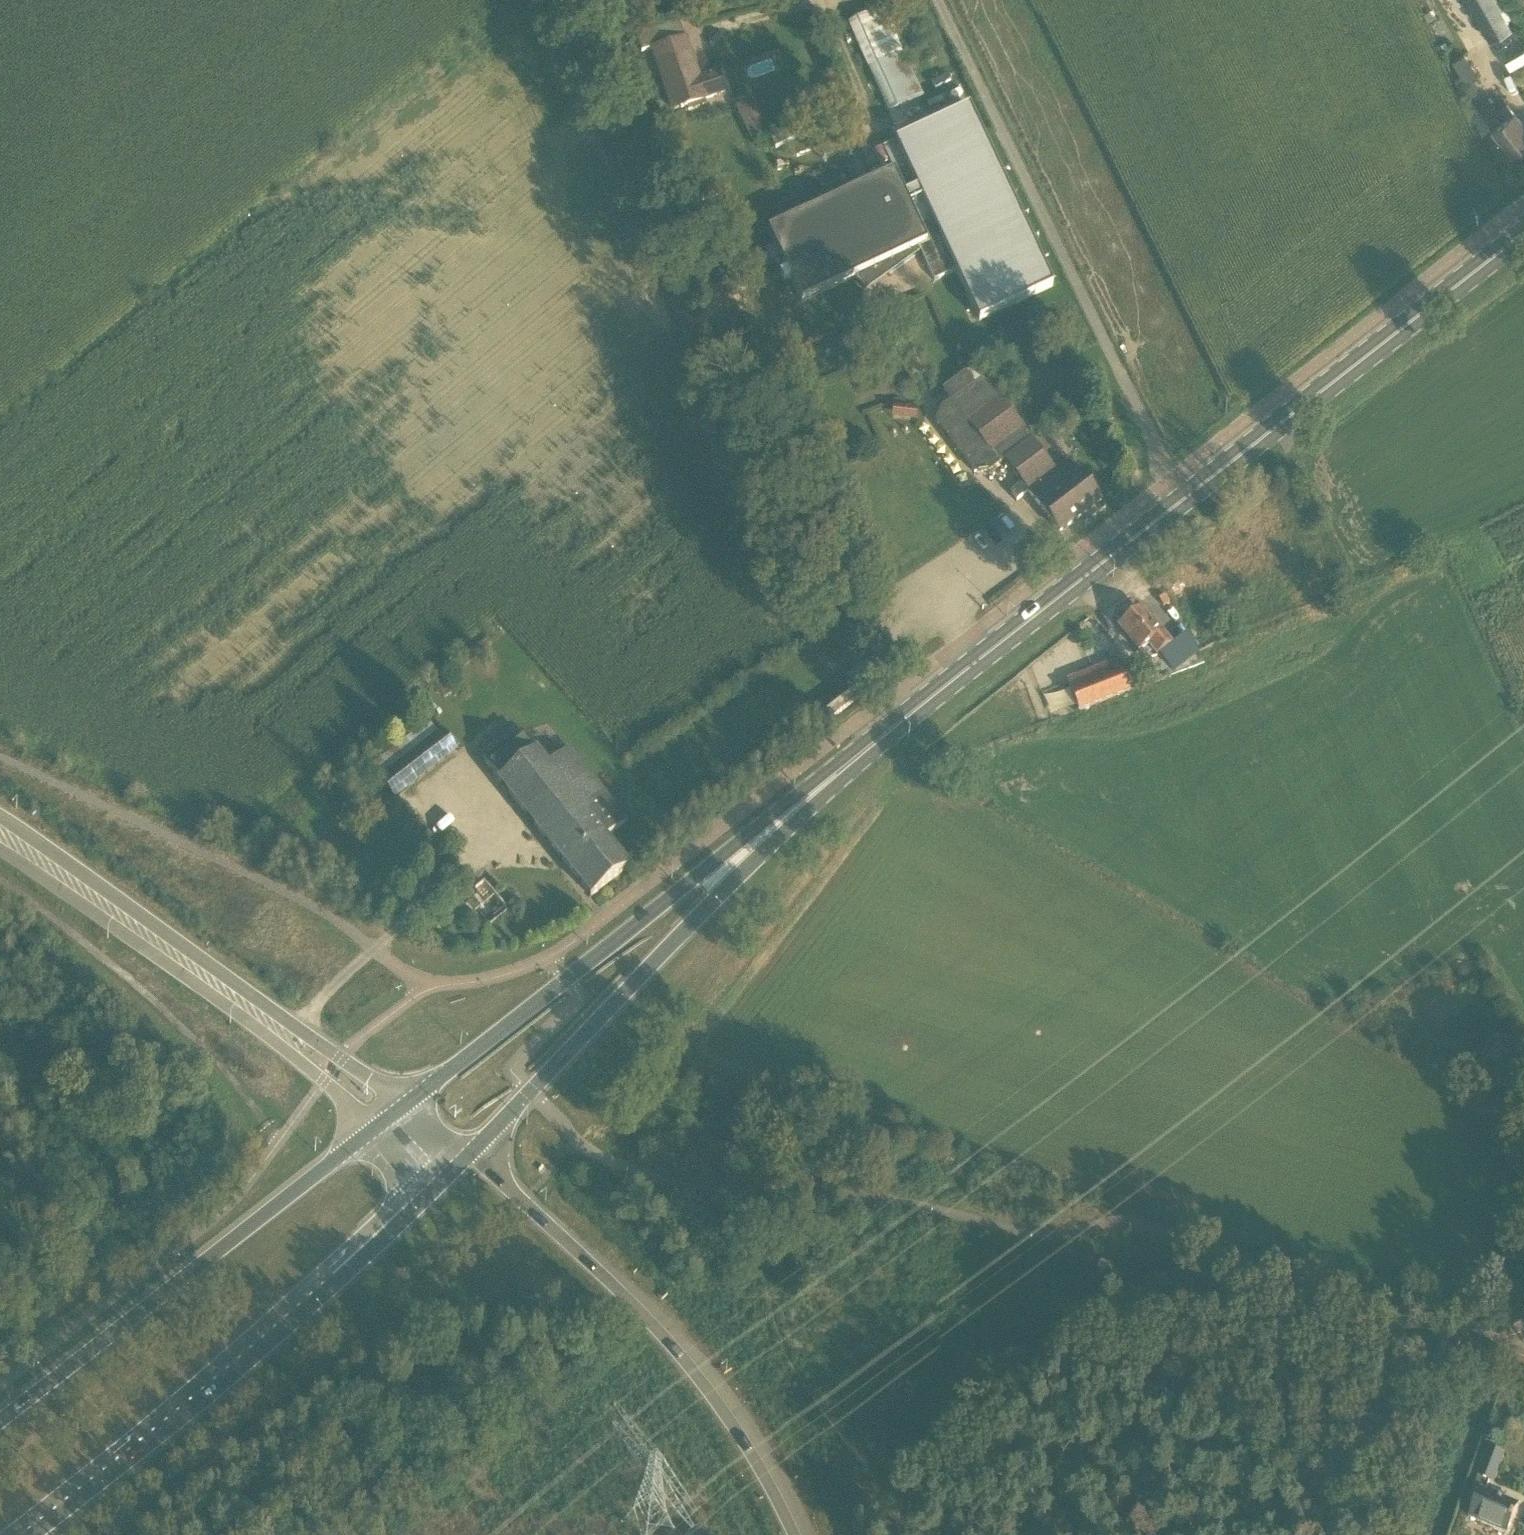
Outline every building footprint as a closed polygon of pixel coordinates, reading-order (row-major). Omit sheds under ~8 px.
[(1491,37),(1513,25),(1499,0),(1470,0),(1491,37)] [(938,125),(904,52),(884,8),(848,24),(868,68),(902,142),(938,125)] [(701,76),(693,52),(688,36),(653,48),(658,64),(674,112),(709,100),(727,94),(719,70),(701,76)] [(1514,53),(1519,65),(1523,63),(1523,48),(1514,53)] [(1461,53),(1450,59),(1464,81),(1474,75),(1461,53)] [(746,78),(779,71),(776,55),(743,62),(746,78)] [(750,97),(732,105),(746,138),(764,130),(750,97)] [(1490,98),(1478,107),(1514,153),(1523,145),(1523,122),(1508,102),(1499,109),(1490,98)] [(868,292),(922,253),(937,284),(958,274),(981,323),(1054,289),(970,111),(938,125),(902,142),(885,150),(896,174),(770,233),(803,305),(858,279),(868,292)] [(974,385),(966,374),(943,390),(951,403),(942,409),(937,422),(976,473),(990,470),(1005,459),(1025,484),(1012,494),(1017,501),(1029,492),(1060,533),(1102,502),(1070,461),(1055,472),(984,378),(974,385)] [(1119,626),(1139,652),(1150,644),(1163,661),(1177,650),(1172,644),(1174,643),(1154,618),(1149,622),(1140,609),(1119,626)] [(1079,711),(1127,692),(1115,661),(1066,679),(1079,711)] [(383,756),(400,778),(408,788),(456,750),(455,749),(462,743),(455,735),(450,739),(433,717),(383,756)] [(549,765),(523,732),(486,761),(592,896),(629,867),(607,839),(628,822),(570,748),(549,765)] [(487,930),(509,911),(485,882),(462,901),(487,930)] [(1098,1271),(1112,1276),(1115,1265),(1101,1261),(1098,1271)] [(1472,1501),(1477,1503),(1471,1518),(1508,1533),(1519,1506),(1486,1493),(1490,1482),(1494,1483),(1505,1457),(1490,1451),(1479,1478),(1480,1479),(1472,1501)]
